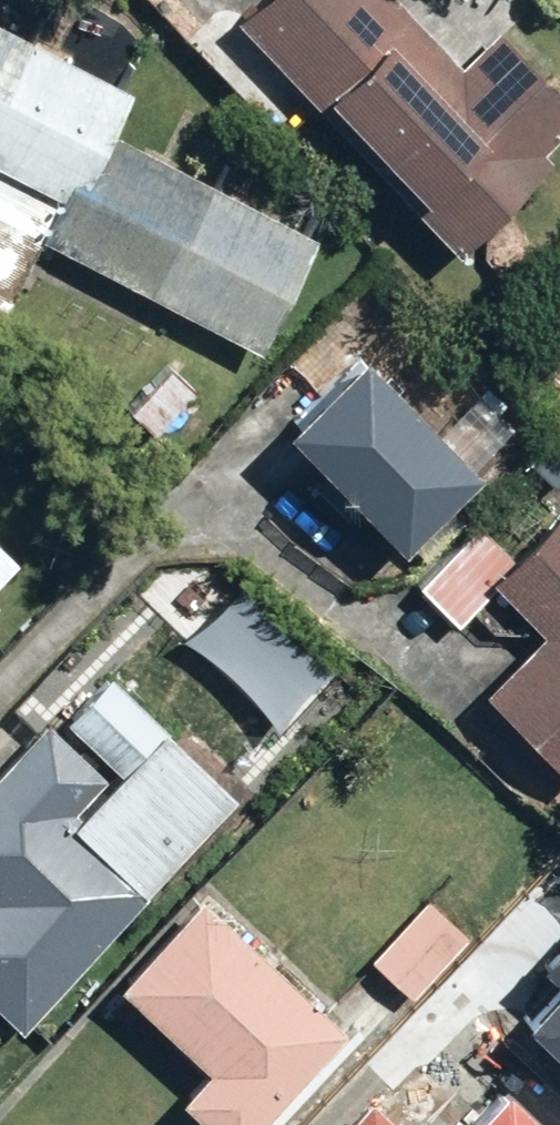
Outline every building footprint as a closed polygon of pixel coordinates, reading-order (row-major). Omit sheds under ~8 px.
[(222,21),(440,257),(559,147),(559,111),(489,35),(449,72),(382,0),(246,0),(222,21)] [(248,355),(309,240),(103,133),(124,94),(0,29),(0,303),(32,242),(248,355)] [(337,351),(259,429),(380,550),(458,473),(337,351)] [(552,501),(502,551),(474,523),(408,588),(448,628),(463,614),(503,653),(461,695),(557,791),(559,789),(559,510),(552,501)] [(10,559),(0,549),(0,569),(10,559)] [(6,1040),(237,802),(98,667),(0,768),(0,1034),(6,1040)] [(189,899),(101,992),(188,1074),(162,1101),(187,1124),(250,1124),(335,1036),(189,899)] [(425,902),(363,965),(398,1001),(461,938),(425,902)] [(525,1033),(559,1066),(559,996),(525,1033)] [(454,1124),(521,1124),(486,1092),(454,1124)] [(359,1099),(335,1124),(387,1124),(359,1099)]
